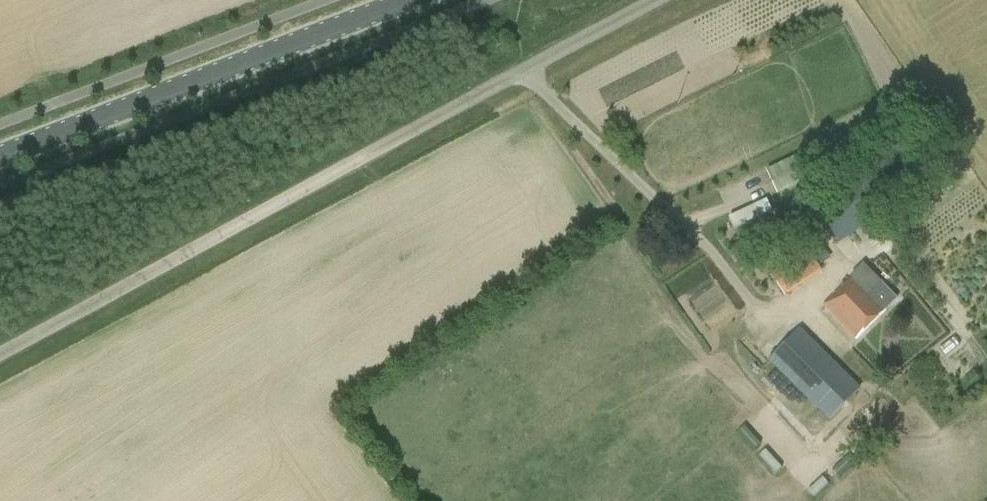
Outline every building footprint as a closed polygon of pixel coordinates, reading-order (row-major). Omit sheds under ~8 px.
[(814,206),(840,243),(944,170),(918,134),(814,206)] [(767,170),(779,194),(818,175),(806,151),(767,170)] [(728,217),(734,229),(773,211),(767,198),(728,217)] [(769,271),(786,296),(823,271),(820,265),(831,258),(820,242),(812,247),(810,244),(769,271)] [(871,293),(883,282),(864,263),(823,305),(856,338),(886,308),(871,293)] [(862,387),(801,327),(769,359),(829,420),(862,387)]
